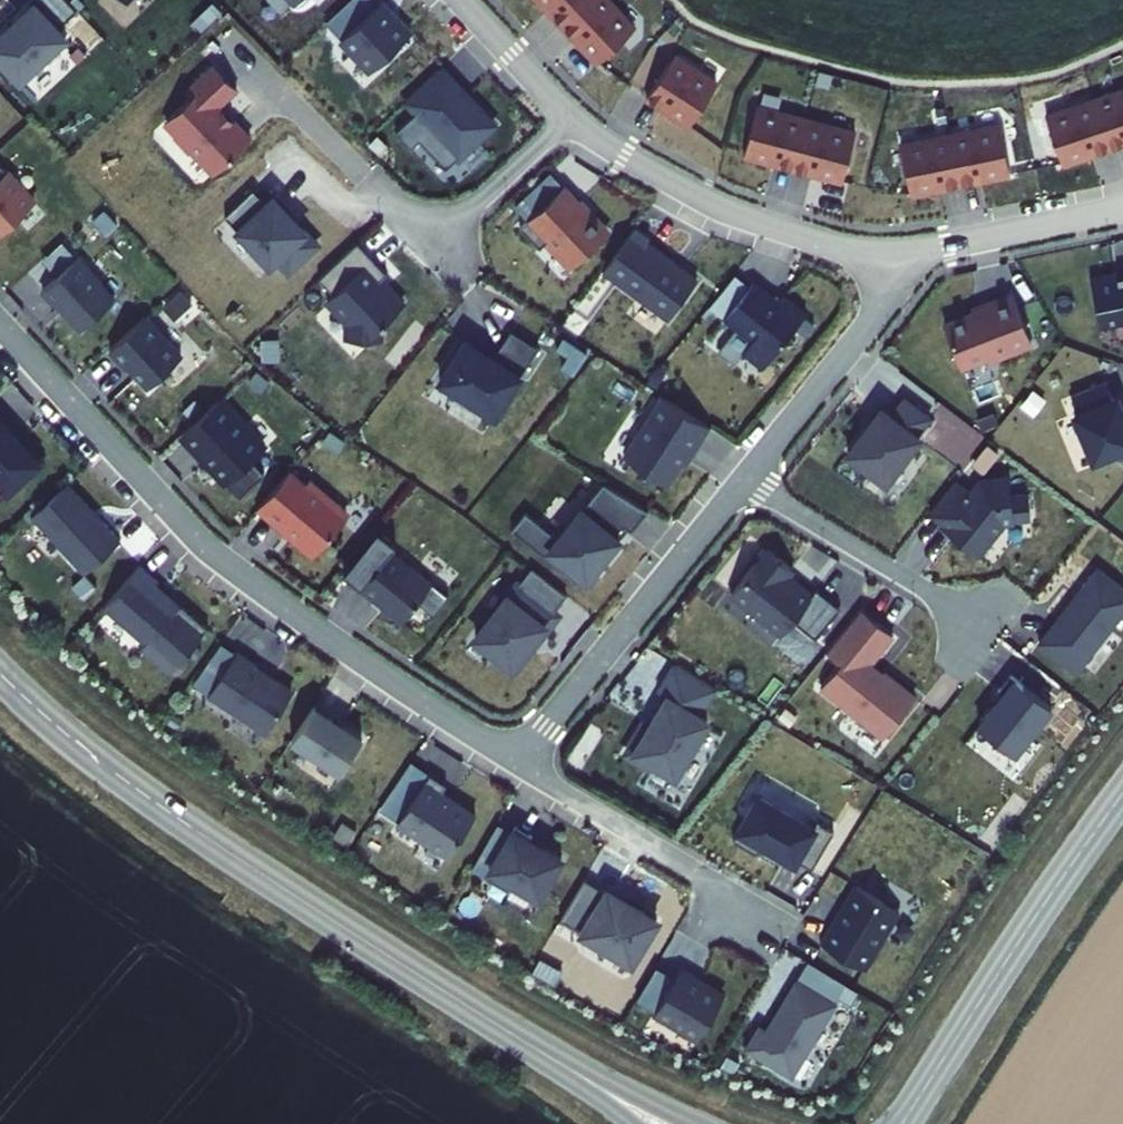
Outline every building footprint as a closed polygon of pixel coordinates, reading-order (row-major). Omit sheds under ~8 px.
[(0,24),(0,50),(21,72),(66,28),(39,0),(25,0),(0,24)] [(368,60),(411,19),(393,0),(372,0),(340,30),(368,60)] [(639,25),(615,0),(528,0),(594,68),(639,25)] [(717,83),(672,56),(644,103),(689,129),(717,83)] [(500,125),(442,65),(404,101),(417,115),(395,135),(409,149),(417,141),(444,169),(456,158),(461,163),(500,125)] [(1062,163),(1122,142),(1122,89),(1046,115),(1062,163)] [(754,107),(742,157),(843,181),(855,131),(754,107)] [(899,144),(909,193),(1011,172),(1001,123),(899,144)] [(26,200),(0,172),(0,225),(26,200)] [(558,180),(514,221),(534,242),(541,235),(566,262),(602,228),(584,208),(582,210),(568,196),(571,194),(558,180)] [(281,266),(310,239),(281,208),(286,203),(271,188),(260,199),(246,185),(218,212),(263,259),(269,253),(281,266)] [(630,221),(598,265),(663,313),(692,273),(642,236),(645,232),(630,221)] [(367,253),(352,236),(313,273),(327,289),(321,294),(342,316),(342,334),(375,335),(376,321),(399,300),(380,282),(374,276),(383,268),(368,252),(367,253)] [(72,254),(56,237),(36,256),(52,273),(72,254)] [(52,273),(38,286),(50,300),(52,298),(77,325),(110,295),(72,254),(52,273)] [(1099,324),(1122,319),(1122,323),(1122,275),(1117,276),(1116,271),(1089,277),(1099,324)] [(775,295),(750,275),(720,312),(747,334),(739,344),(760,361),(803,307),(780,289),(775,295)] [(1004,284),(980,295),(982,300),(938,320),(958,361),(986,348),(994,351),(1017,340),(1014,335),(1026,330),(1004,284)] [(140,313),(105,345),(122,363),(124,361),(144,382),(177,352),(140,313)] [(490,354),(463,336),(437,375),(490,411),(535,344),(509,326),(490,354)] [(1090,461),(1122,447),(1122,408),(1110,376),(1067,394),(1075,411),(1070,413),(1090,461)] [(707,420),(660,390),(621,451),(663,478),(677,455),(690,436),(695,439),(707,420)] [(886,491),(924,442),(919,438),(934,418),(903,394),(888,414),(880,407),(841,458),(886,491)] [(214,396),(178,430),(195,448),(197,446),(205,454),(201,458),(222,480),(260,445),(214,396)] [(3,487),(37,457),(20,439),(18,441),(9,431),(12,428),(0,414),(0,484),(3,487)] [(682,459),(695,439),(690,436),(677,455),(682,459)] [(286,463),(253,505),(278,525),(282,521),(302,538),(301,539),(312,549),(343,511),(318,490),(322,485),(306,472),(302,476),(286,463)] [(952,525),(949,528),(973,546),(999,512),(1026,508),(1023,484),(1006,486),(1004,467),(981,466),(967,485),(951,473),(926,505),(952,525)] [(645,505),(597,476),(553,532),(520,506),(506,524),(573,576),(585,562),(589,565),(615,533),(611,530),(620,519),(628,525),(645,505)] [(28,512),(81,569),(117,537),(94,513),(93,513),(63,480),(28,512)] [(791,560),(765,540),(729,585),(781,626),(792,613),(814,631),(839,601),(815,582),(810,588),(785,568),(791,560)] [(432,575),(391,542),(360,580),(375,592),(376,591),(385,598),(384,599),(402,613),(432,575)] [(136,561),(101,602),(143,638),(139,642),(168,667),(205,625),(177,601),(173,606),(147,585),(154,578),(136,561)] [(472,631),(513,662),(529,642),(524,639),(530,631),(534,634),(554,608),(549,604),(525,585),(538,569),(527,561),(515,577),(514,576),(472,631)] [(1095,561),(1075,586),(1076,587),(1037,635),(1074,665),(1122,604),(1122,583),(1095,561)] [(562,588),(538,569),(525,585),(549,604),(562,588)] [(832,669),(821,683),(885,733),(915,693),(884,668),(882,670),(874,664),(875,662),(867,656),(890,628),(859,602),(816,656),(832,669)] [(524,639),(529,642),(534,634),(530,631),(524,639)] [(234,648),(204,690),(261,730),(288,691),(269,678),(269,675),(252,663),(253,661),(234,648)] [(640,717),(623,744),(645,757),(647,752),(671,766),(704,713),(693,706),(710,678),(673,656),(656,684),(664,689),(646,720),(640,717)] [(974,725),(1015,758),(1055,707),(1014,675),(974,725)] [(308,708),(286,743),(335,775),(356,742),(324,721),(325,719),(308,708)] [(441,787),(425,776),(393,825),(444,858),(470,817),(436,795),(441,787)] [(745,790),(717,834),(738,848),(745,838),(776,858),(778,855),(793,864),(817,828),(800,817),(797,823),(745,790)] [(514,840),(492,827),(477,853),(499,866),(514,840)] [(488,885),(487,887),(511,901),(515,893),(540,907),(563,868),(531,850),(534,846),(517,836),(514,840),(499,866),(477,853),(467,871),(488,885)] [(906,895),(865,869),(827,931),(868,956),(906,895)] [(603,894),(581,881),(559,919),(630,962),(655,918),(605,889),(603,894)] [(673,978),(653,966),(634,999),(654,1011),(673,978)] [(847,992),(808,968),(783,1010),(786,1011),(781,1020),(773,1016),(760,1038),(804,1064),(847,992)] [(654,1011),(652,1015),(697,1040),(723,995),(678,970),(673,978),(654,1011)]
